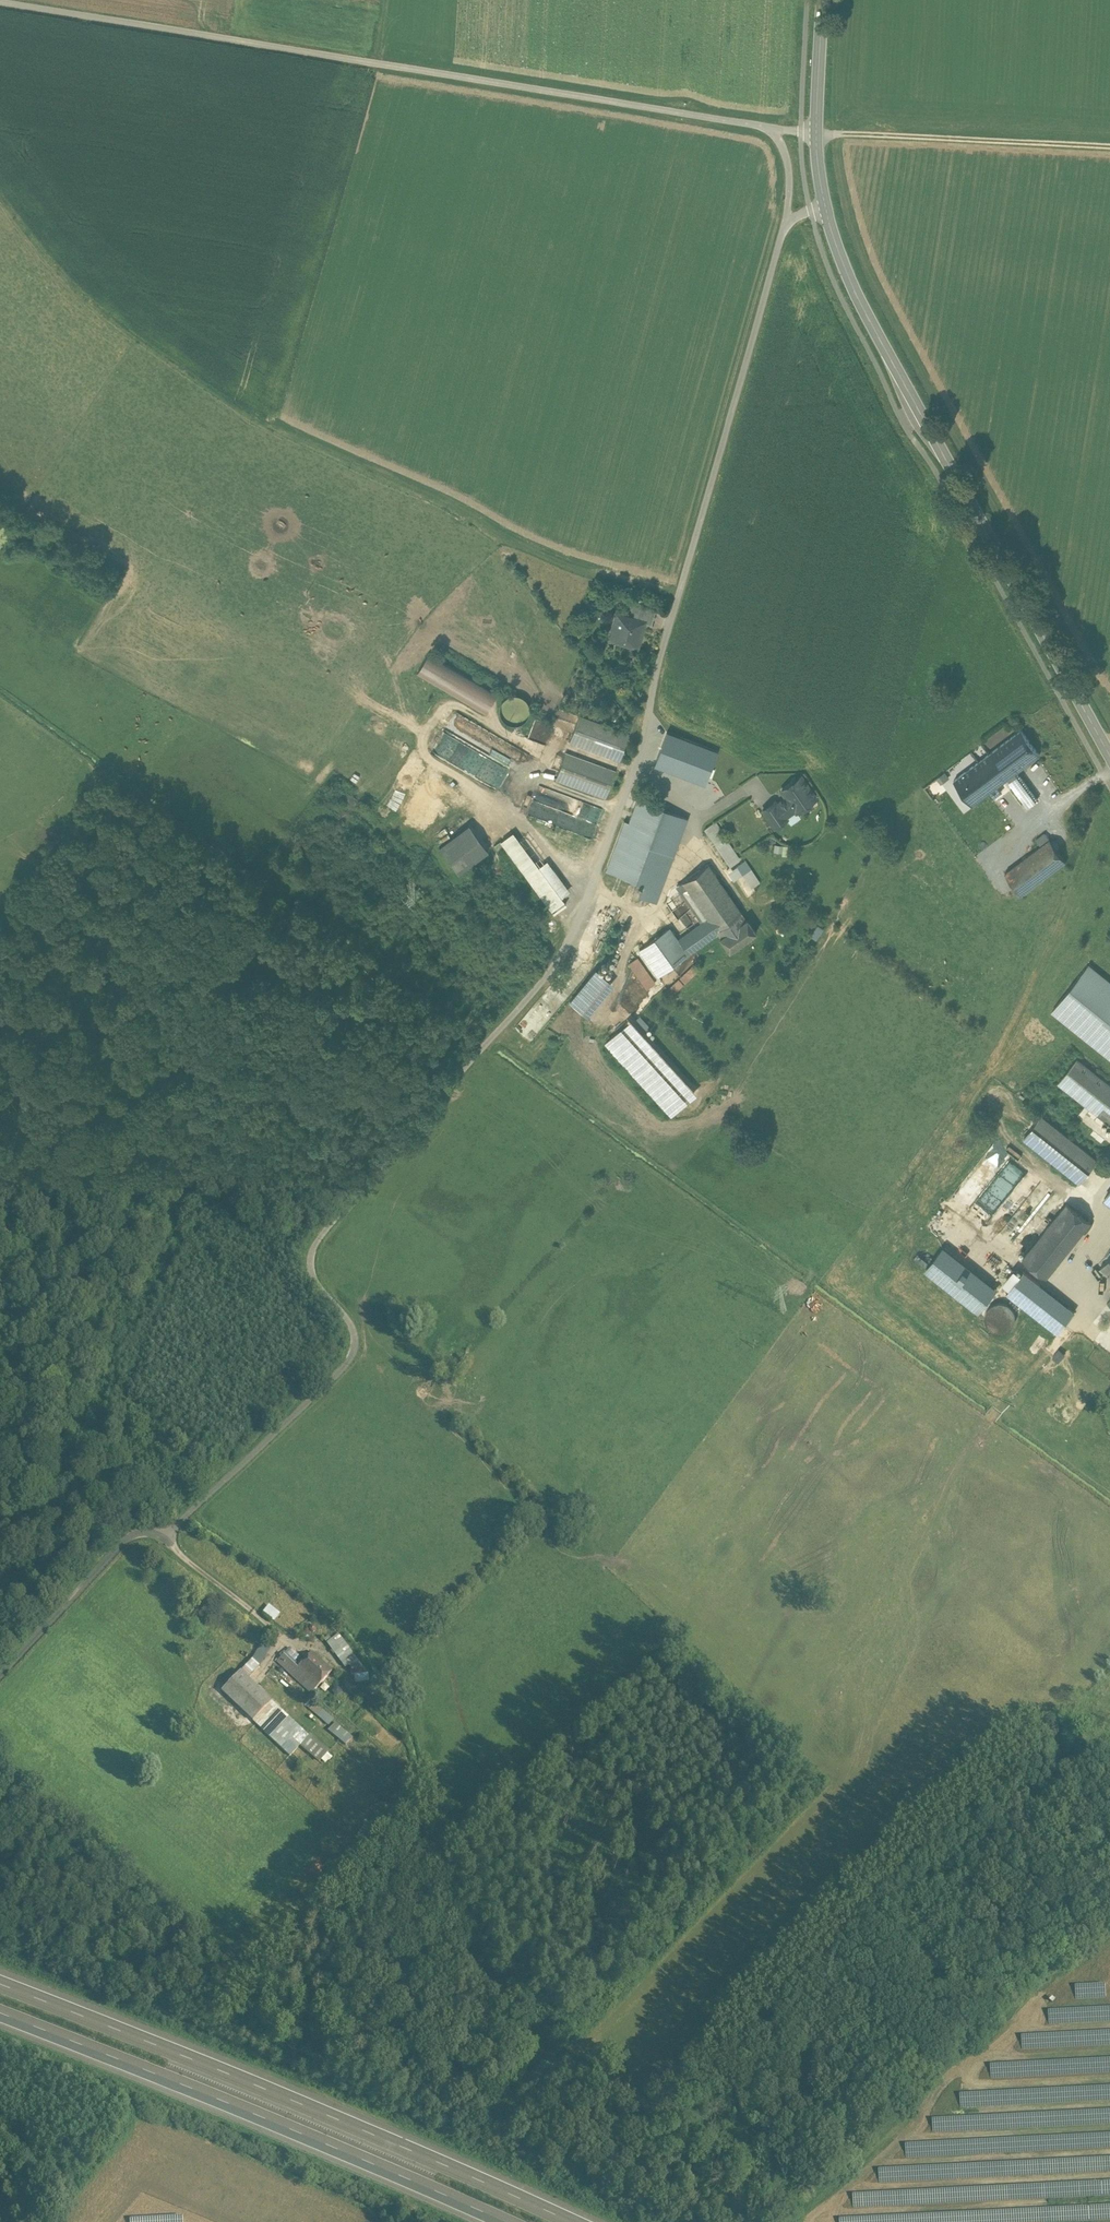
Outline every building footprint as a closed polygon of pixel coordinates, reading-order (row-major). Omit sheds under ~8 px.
[(656,607),(637,602),(633,617),(645,621),(644,621),(652,623),(656,607)] [(633,617),(617,613),(610,638),(638,646),(644,621),(645,621),(633,617)] [(498,692),(429,652),(417,672),(486,713),(498,692)] [(529,714),(530,708),(528,703),(525,698),(520,695),(514,694),(509,695),(504,698),(501,703),(500,709),(501,714),(504,719),(509,723),(515,724),(521,722),(525,719),(529,714)] [(530,754),(457,710),(445,728),(518,771),(530,754)] [(629,734),(579,715),(570,742),(619,761),(629,734)] [(553,724),(535,718),(528,738),(545,745),(553,724)] [(1022,730),(995,749),(1014,774),(1017,771),(1040,754),(1022,730)] [(718,751),(668,732),(655,765),(705,783),(718,751)] [(1014,774),(995,749),(955,779),(973,804),(1008,778),(1014,774)] [(616,770),(566,752),(556,779),(606,797),(616,770)] [(408,755),(382,802),(394,808),(420,761),(408,755)] [(944,770),(936,775),(940,782),(949,776),(944,770)] [(1037,799),(1017,771),(1014,774),(1008,778),(1028,806),(1037,799)] [(815,797),(800,775),(798,776),(795,776),(792,778),(792,781),(782,788),(787,795),(777,802),(783,811),(793,804),(797,810),(815,797)] [(603,808),(539,784),(534,799),(598,823),(603,808)] [(598,823),(534,799),(528,814),(592,838),(598,823)] [(658,806),(637,799),(629,822),(650,830),(656,814),(655,814),(658,806)] [(775,800),(762,808),(774,825),(787,817),(783,811),(777,802),(775,800)] [(671,821),(664,817),(658,832),(666,835),(671,821)] [(650,830),(629,822),(610,871),(661,890),(679,840),(666,835),(658,832),(650,830)] [(739,859),(714,822),(704,829),(731,866),(739,859)] [(469,823),(439,845),(459,871),(488,850),(469,823)] [(1045,832),(1036,838),(1041,845),(1050,838),(1045,832)] [(557,877),(531,842),(524,847),(514,833),(502,841),(554,912),(566,903),(550,882),(557,877)] [(1041,845),(1006,872),(1022,894),(1066,860),(1050,838),(1041,845)] [(746,860),(734,868),(739,876),(744,873),(751,868),(746,860)] [(746,918),(708,864),(683,882),(697,902),(718,932),(721,936),(746,918)] [(760,882),(751,868),(744,873),(753,886),(760,882)] [(672,900),(668,903),(677,914),(681,911),(672,900)] [(677,940),(668,928),(640,948),(659,975),(718,932),(697,902),(689,910),(699,924),(677,940)] [(785,921),(777,911),(768,918),(775,928),(785,921)] [(721,936),(720,937),(729,950),(756,931),(747,918),(746,918),(721,936)] [(655,983),(637,958),(629,963),(647,988),(655,983)] [(695,964),(680,977),(685,982),(699,969),(695,964)] [(1089,964),(1053,1009),(1109,1055),(1109,980),(1089,964)] [(595,969),(570,999),(583,1010),(608,979),(612,974),(604,971),(603,970),(601,974),(595,969)] [(679,979),(668,989),(673,994),(684,984),(679,979)] [(646,1023),(639,1015),(636,1018),(642,1026),(646,1023)] [(684,1103),(617,1030),(605,1041),(671,1114),(684,1103)] [(1078,1057),(1059,1080),(1109,1121),(1109,1083),(1078,1057)] [(1097,1160),(1040,1114),(1023,1136),(1080,1181),(1097,1160)] [(997,1169),(1010,1155),(995,1141),(982,1155),(997,1169)] [(1013,1243),(1052,1187),(1008,1157),(969,1213),(1013,1243)] [(1091,1221),(1067,1202),(1023,1257),(1047,1276),(1091,1221)] [(995,1288),(944,1247),(927,1269),(978,1310),(995,1288)] [(1101,1266),(1109,1274),(1109,1255),(1101,1266)] [(1075,1311),(1024,1270),(1007,1292),(1058,1332),(1075,1311)] [(1015,1322),(1016,1317),(1015,1311),(1011,1306),(1006,1303),(1000,1302),(995,1303),(990,1306),(986,1311),(985,1317),(987,1323),(990,1328),(995,1331),(1001,1332),(1007,1331),(1011,1327),(1015,1322)] [(278,1613),(269,1606),(263,1613),(272,1620),(278,1613)] [(357,1659),(338,1634),(327,1643),(345,1667),(349,1665),(357,1659)] [(265,1641),(252,1660),(259,1666),(272,1646),(265,1641)] [(332,1671),(312,1653),(298,1668),(284,1654),(277,1661),(311,1693),(332,1671)] [(357,1659),(349,1665),(351,1669),(362,1667),(362,1666),(357,1659)] [(252,1660),(241,1672),(247,1678),(259,1666),(252,1660)] [(241,1672),(240,1671),(221,1691),(253,1721),(272,1701),(247,1678),(241,1672)] [(362,1673),(354,1674),(355,1682),(369,1680),(368,1673),(362,1673)] [(272,1701),(253,1721),(265,1732),(283,1712),(272,1701)] [(327,1725),(333,1718),(319,1706),(313,1713),(327,1725)] [(299,1728),(283,1712),(265,1732),(281,1747),(299,1728)] [(904,1725),(899,1720),(894,1726),(899,1730),(904,1725)] [(352,1738),(335,1723),(328,1730),(346,1745),(352,1738)] [(299,1728),(281,1747),(290,1756),(300,1745),(308,1736),(299,1728)] [(308,1736),(300,1745),(308,1752),(317,1741),(309,1735),(308,1736)] [(317,1741),(308,1752),(319,1761),(328,1752),(317,1741)] [(389,1798),(383,1792),(378,1797),(385,1803),(389,1798)]
